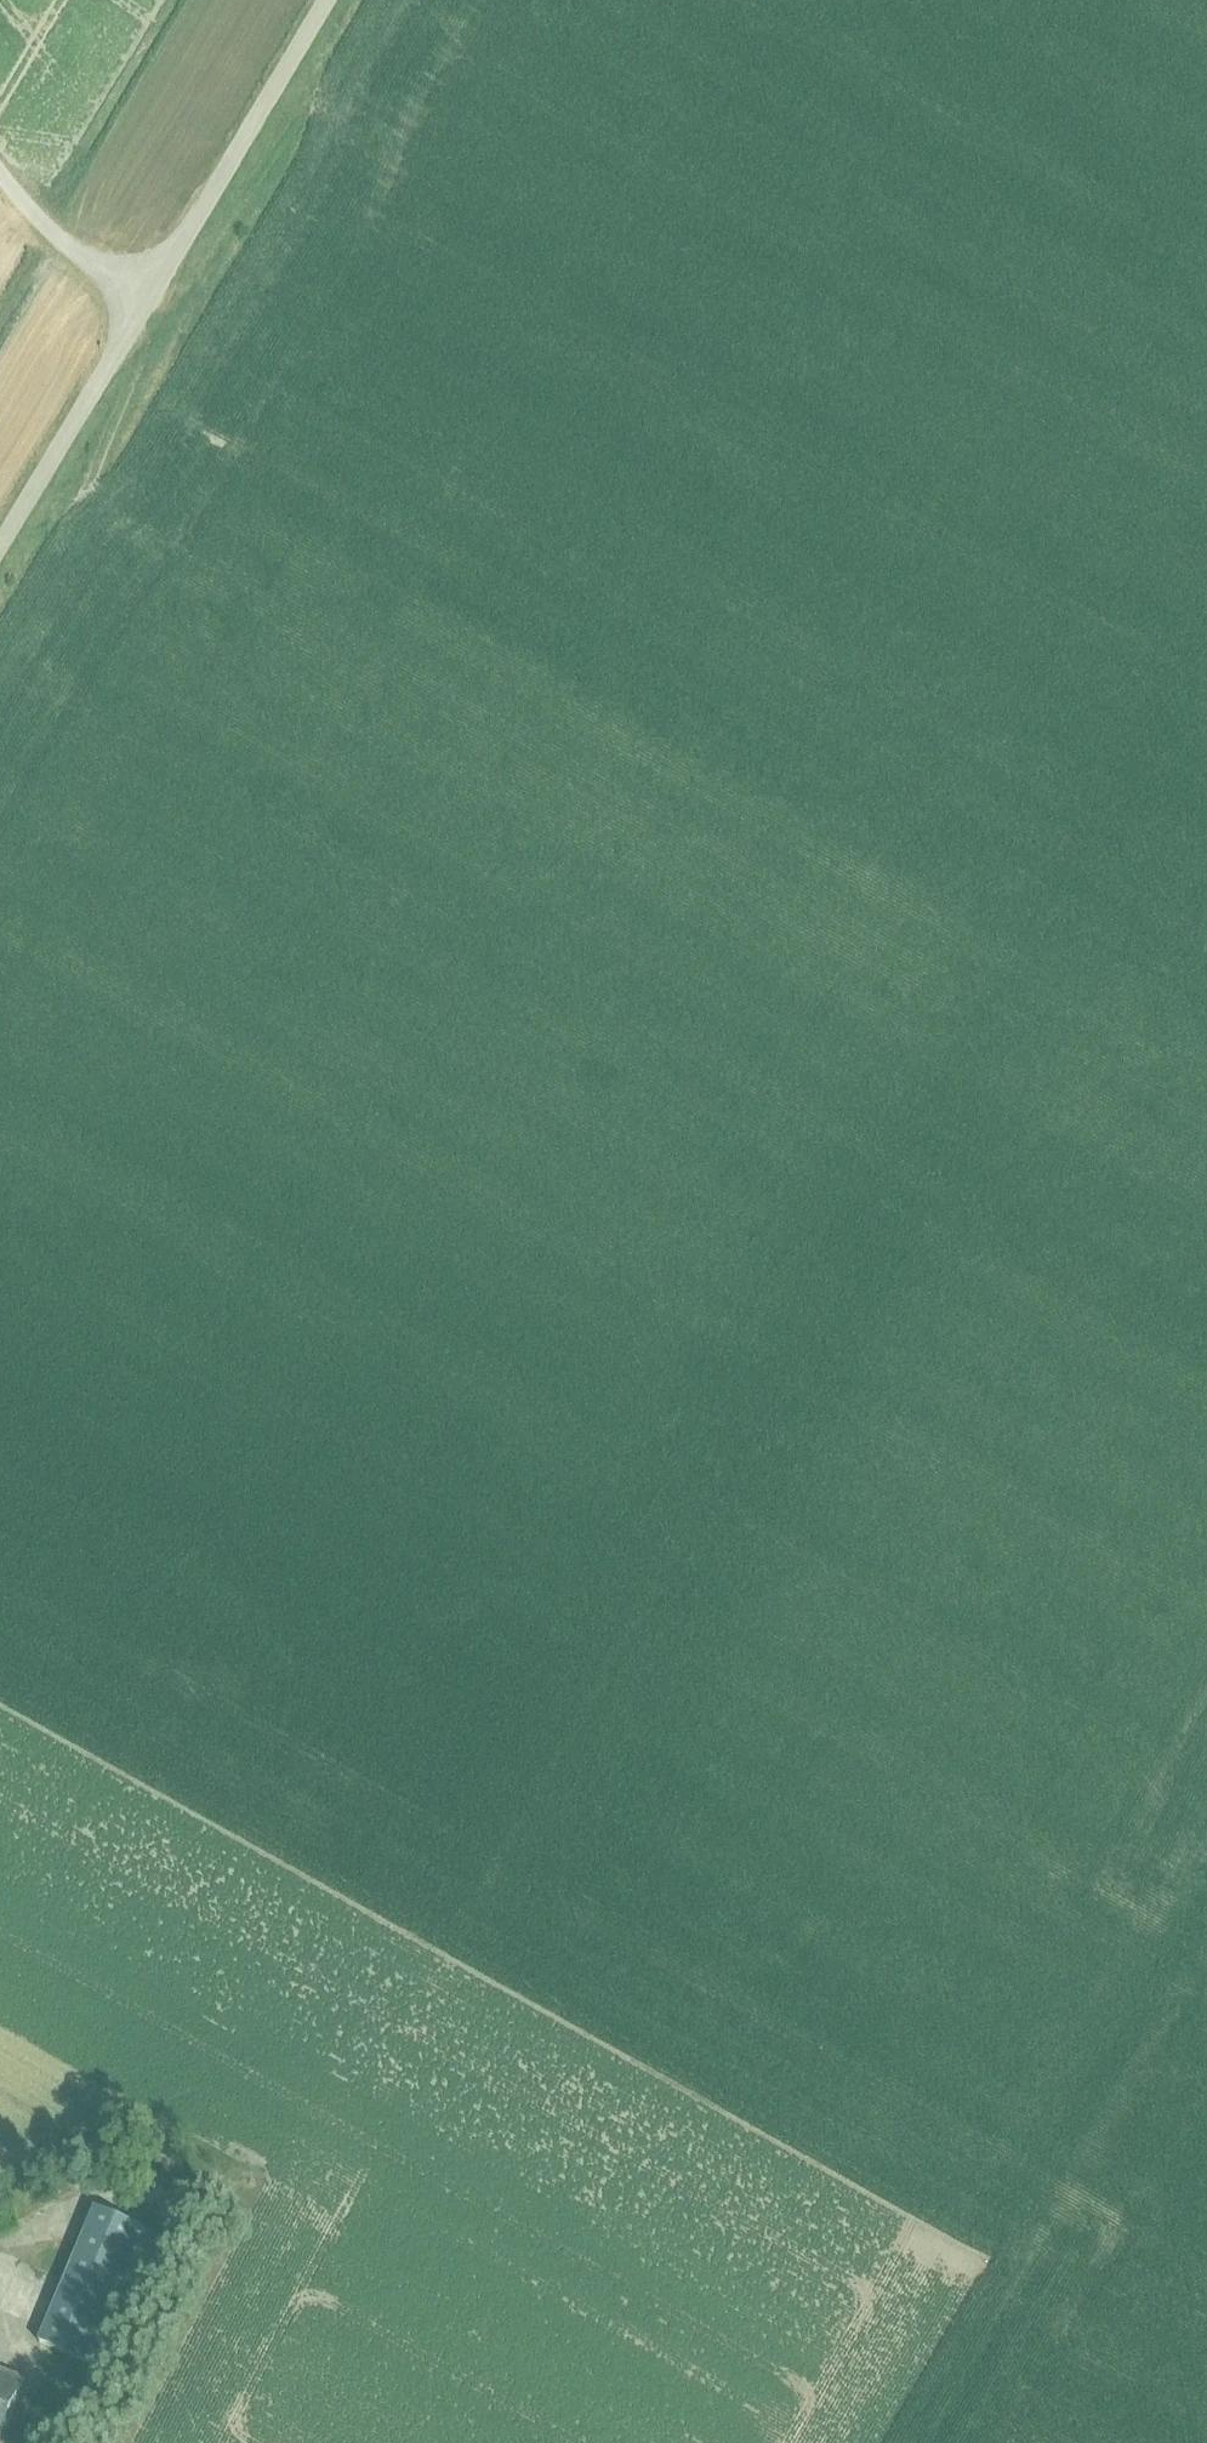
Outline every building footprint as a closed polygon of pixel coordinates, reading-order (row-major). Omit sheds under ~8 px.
[(39,2343),(111,2373),(168,2238),(95,2208),(39,2343)] [(24,2380),(0,2371),(0,2438),(24,2380)]
